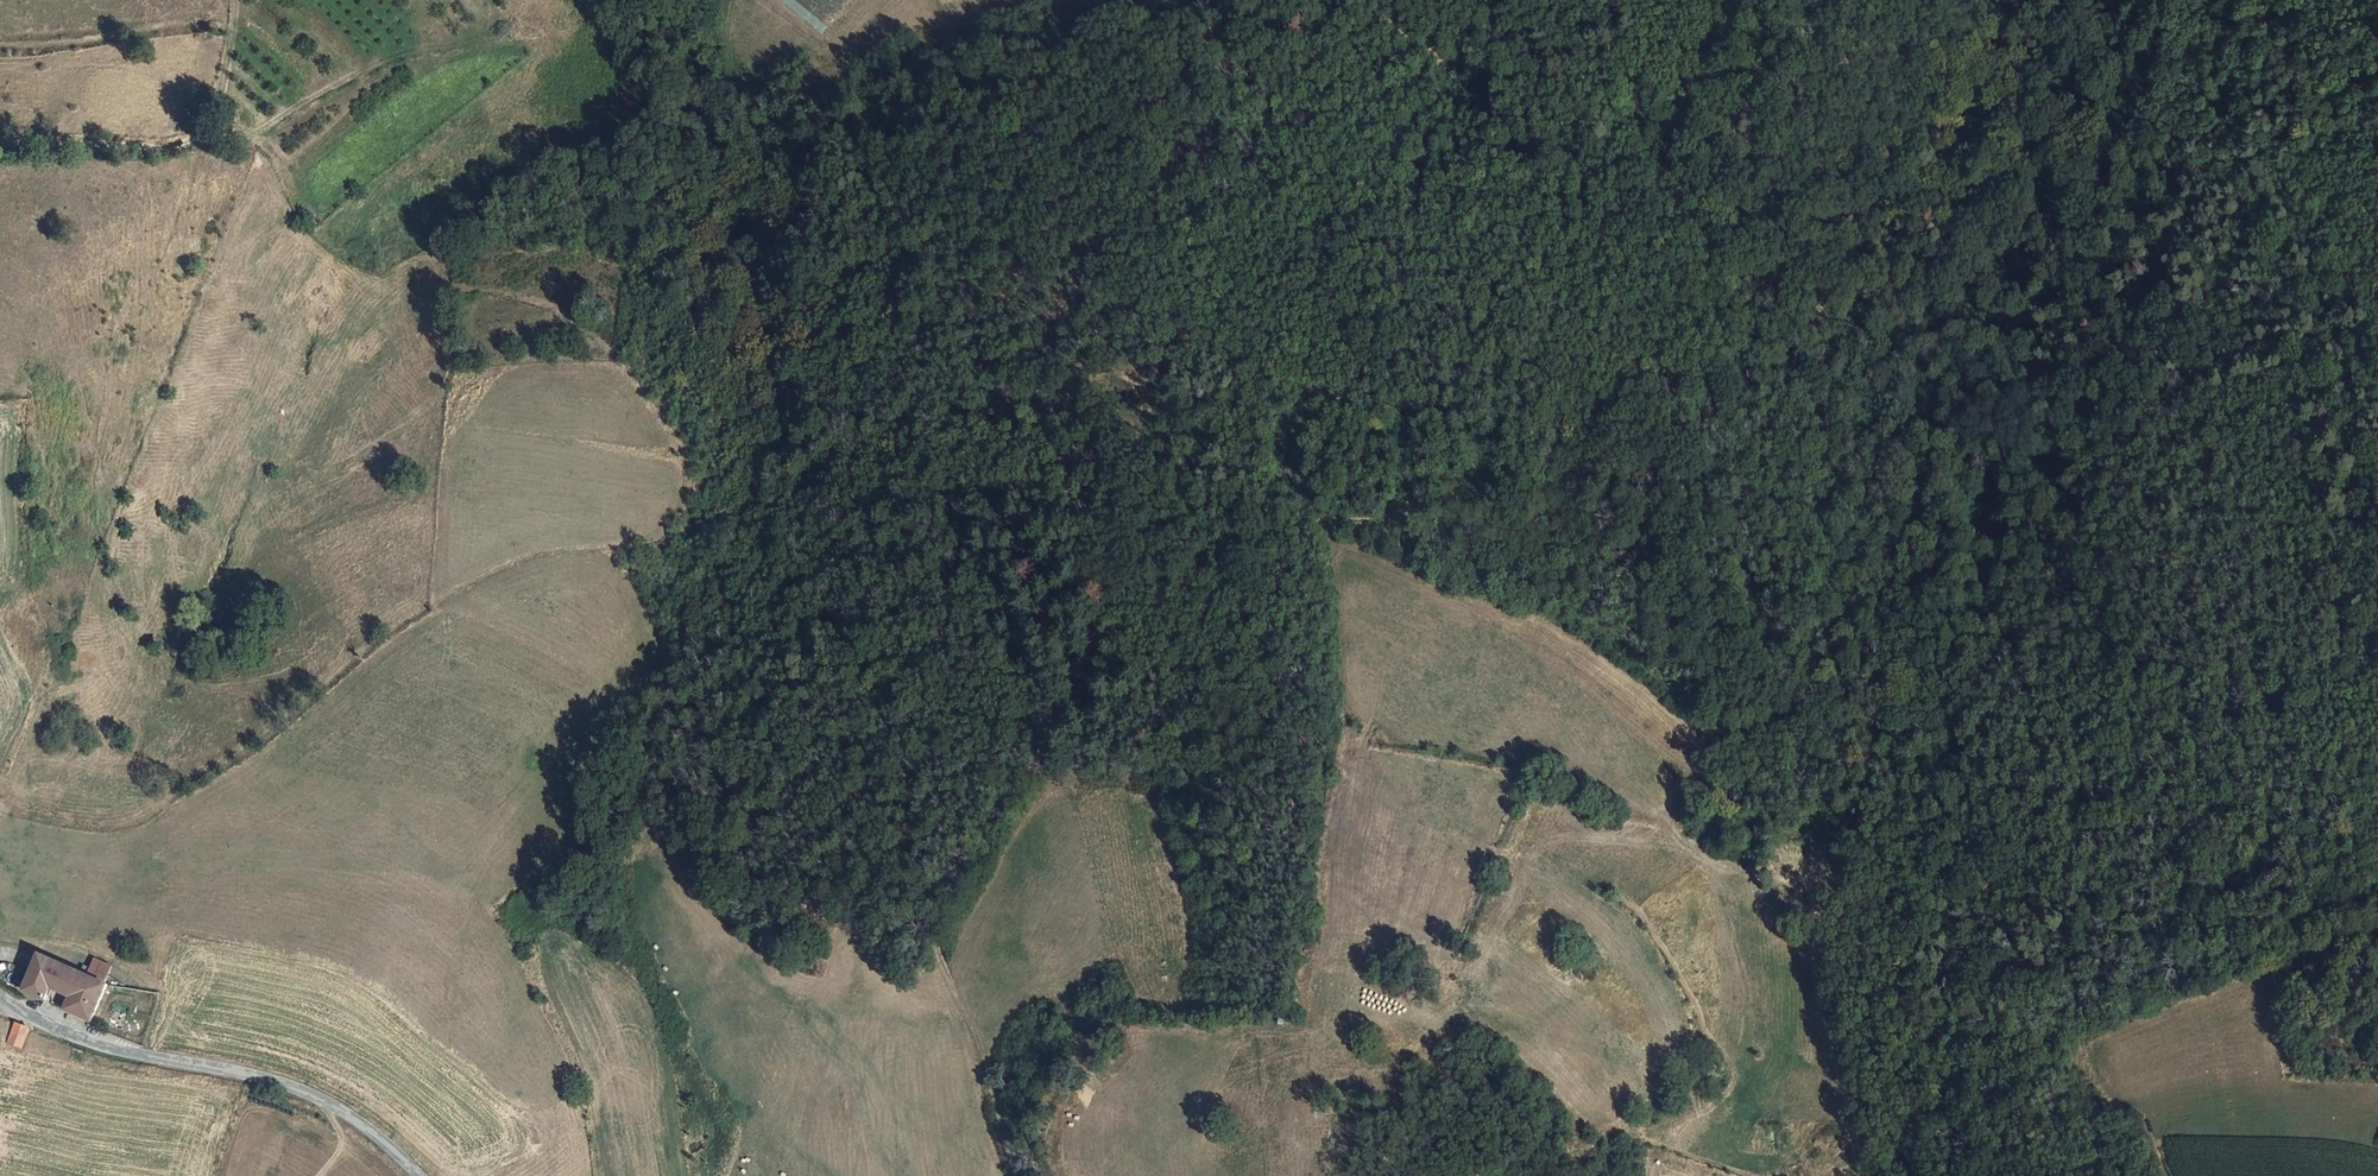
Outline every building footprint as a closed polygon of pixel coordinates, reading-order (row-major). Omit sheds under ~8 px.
[(106,981),(87,972),(90,966),(83,962),(80,967),(42,950),(24,985),(42,994),(49,981),(78,994),(71,1008),(89,1016),(106,981)] [(109,966),(93,959),(90,966),(105,974),(109,966)] [(8,1043),(21,1047),(29,1027),(17,1021),(8,1043)]
